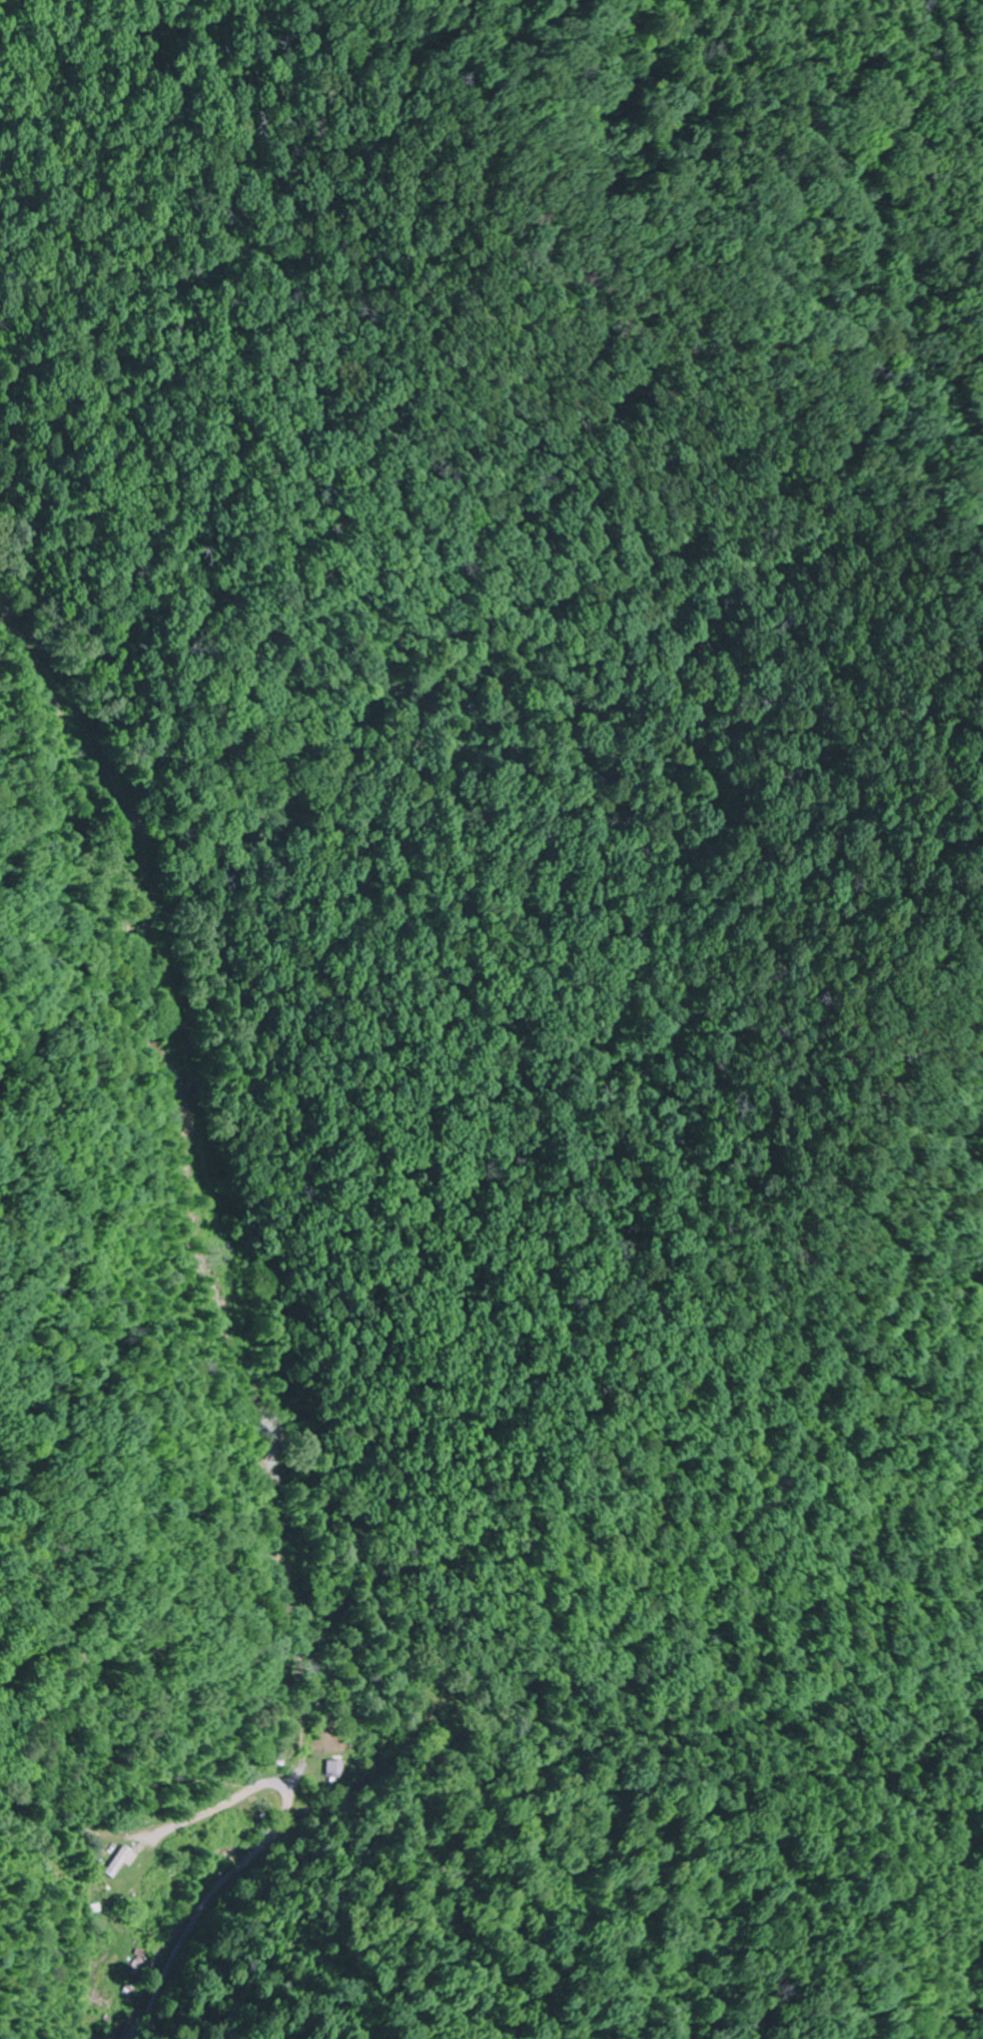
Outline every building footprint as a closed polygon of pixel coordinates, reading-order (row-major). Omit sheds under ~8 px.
[(341,1761),(323,1761),(323,1779),(341,1779),(341,1761)] [(126,1866),(130,1869),(141,1856),(127,1845),(105,1872),(114,1880),(126,1866)]
